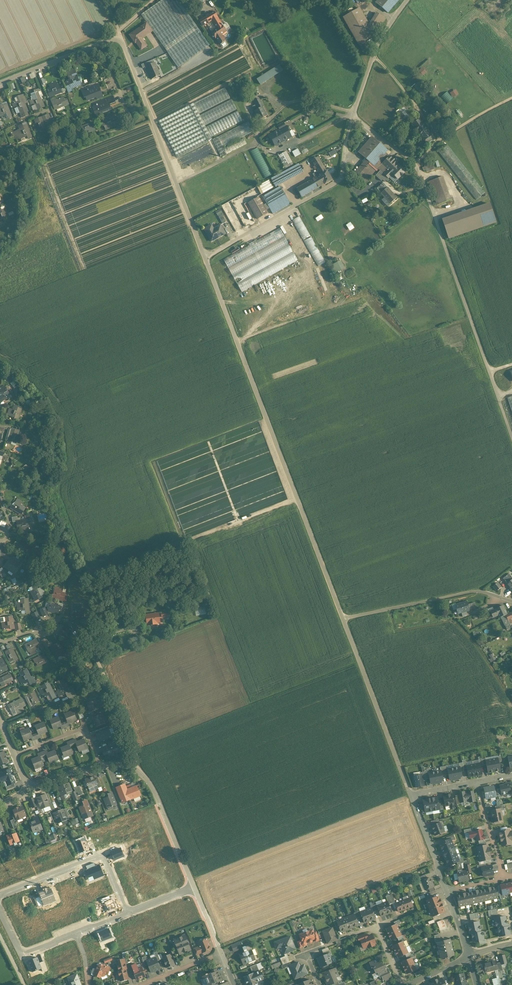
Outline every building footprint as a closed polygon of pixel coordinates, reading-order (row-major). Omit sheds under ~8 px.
[(141,15),(178,67),(210,46),(178,0),(176,1),(175,0),(162,0),(141,15)] [(190,2),(189,3),(192,9),(194,7),(196,10),(201,7),(196,0),(189,0),(190,2)] [(376,3),(388,13),(399,0),(379,0),(376,3)] [(359,8),(343,18),(361,48),(367,44),(365,41),(375,35),(385,19),(377,13),(369,25),(359,8)] [(214,12),(200,20),(203,26),(212,21),(216,29),(211,32),(220,45),(226,41),(222,35),(227,32),(223,26),(222,24),(214,12)] [(152,31),(146,24),(142,27),(147,35),(152,31)] [(142,27),(133,33),(130,36),(133,39),(134,39),(141,50),(147,46),(142,38),(147,35),(142,27)] [(160,75),(153,60),(148,62),(150,65),(147,66),(147,67),(152,79),(161,76),(160,75),(161,75),(160,74),(160,75)] [(276,67),(257,80),(260,85),(279,73),(276,67)] [(77,77),(75,70),(67,73),(69,78),(70,81),(69,81),(68,81),(67,81),(67,82),(69,86),(71,85),(72,88),(81,85),(82,86),(84,85),(83,83),(82,83),(82,82),(82,80),(81,77),(79,76),(77,77)] [(442,83),(445,87),(450,83),(447,78),(442,83)] [(71,85),(69,86),(67,82),(64,83),(68,93),(73,91),(72,88),(71,85)] [(433,97),(419,82),(414,87),(427,102),(433,97)] [(56,83),(49,85),(51,89),(47,90),(49,94),(51,93),(52,96),(61,92),(60,89),(58,90),(56,87),(58,86),(56,83)] [(98,84),(88,88),(89,92),(87,93),(88,96),(86,97),(87,100),(96,97),(102,95),(98,84)] [(225,88),(194,104),(199,114),(230,98),(225,88)] [(453,98),(459,94),(456,89),(450,93),(453,98)] [(38,90),(34,91),(37,99),(34,100),(33,99),(32,100),(32,99),(31,99),(31,100),(30,101),(34,111),(44,107),(41,98),(38,90)] [(446,104),(452,100),(447,93),(441,97),(446,104)] [(20,101),(15,103),(14,103),(13,104),(17,114),(20,113),(22,117),(26,116),(24,113),(28,111),(25,104),(21,96),(18,97),(20,101)] [(113,97),(107,99),(109,105),(116,102),(113,97)] [(58,100),(52,103),(55,109),(66,105),(65,101),(64,98),(58,100)] [(107,99),(93,105),(94,108),(99,106),(100,109),(95,112),(96,115),(98,114),(111,109),(109,105),(107,99)] [(231,99),(200,116),(205,126),(237,109),(231,99)] [(409,100),(403,105),(406,110),(412,105),(409,100)] [(256,105),(252,107),(259,120),(267,116),(263,107),(261,102),(256,105)] [(0,105),(0,117),(0,118),(4,117),(3,115),(6,113),(8,119),(12,118),(7,105),(4,107),(3,104),(0,105)] [(194,104),(158,121),(177,157),(212,139),(211,137),(206,127),(205,126),(200,116),(199,114),(194,104)] [(406,110),(403,105),(395,111),(403,122),(405,119),(409,116),(405,111),(406,110)] [(237,111),(206,127),(211,137),(243,121),(237,111)] [(49,115),(35,120),(37,126),(34,127),(36,132),(39,130),(39,129),(42,128),(43,130),(46,129),(44,123),(49,122),(48,119),(50,118),(49,115)] [(103,119),(101,120),(103,123),(104,122),(105,122),(107,125),(105,126),(106,130),(115,126),(114,123),(116,122),(115,120),(113,115),(103,119)] [(248,121),(217,137),(223,147),(254,132),(248,121)] [(93,123),(83,127),(86,134),(93,131),(92,127),(94,127),(93,123)] [(20,130),(14,132),(16,139),(20,138),(20,139),(24,138),(23,136),(27,135),(27,137),(31,136),(26,125),(23,126),(23,125),(19,126),(20,130)] [(280,130),(278,131),(283,142),(291,137),(288,132),(289,132),(287,127),(286,127),(280,130)] [(278,131),(269,136),(272,141),(275,146),(283,142),(278,131)] [(223,147),(217,137),(212,140),(221,156),(220,156),(220,157),(221,157),(247,144),(244,138),(223,149),(223,147)] [(387,151),(372,137),(359,152),(366,159),(374,166),(386,153),(387,151)] [(485,193),(447,145),(438,152),(476,200),(485,193)] [(257,148),(250,152),(263,178),(270,175),(257,148)] [(298,149),(292,152),(295,157),(301,154),(298,149)] [(286,152),(279,156),(278,155),(277,155),(278,156),(279,156),(279,157),(278,158),(279,160),(280,159),(284,166),(292,162),(286,152)] [(386,153),(374,166),(377,169),(380,171),(384,174),(388,170),(382,164),(389,157),(390,157),(386,153)] [(327,171),(318,157),(312,161),(318,171),(320,175),(327,171)] [(399,166),(389,157),(382,164),(388,170),(392,173),(399,166)] [(374,166),(366,159),(353,174),(361,181),(374,166)] [(433,163),(424,166),(427,172),(435,169),(433,163)] [(299,164),(271,179),(275,187),(303,172),(299,164)] [(374,166),(361,181),(364,184),(377,169),(374,166)] [(399,166),(392,173),(393,174),(398,179),(405,172),(399,166)] [(388,170),(384,174),(386,176),(388,179),(393,174),(392,173),(388,170)] [(320,175),(316,177),(321,186),(325,184),(325,185),(332,180),(327,171),(320,175)] [(384,174),(380,171),(376,176),(381,181),(383,180),(386,176),(384,174)] [(316,177),(297,189),(302,197),(321,186),(316,177)] [(443,177),(429,182),(437,205),(451,200),(443,177)] [(269,180),(257,187),(261,195),(273,188),(269,180)] [(387,188),(383,183),(377,189),(381,194),(384,197),(381,200),(387,206),(390,204),(397,198),(387,188)] [(257,187),(231,201),(245,227),(254,222),(244,204),(261,195),(257,187)] [(280,187),(263,197),(273,214),(290,204),(280,187)] [(268,213),(259,197),(248,203),(257,219),(268,213)] [(231,201),(221,206),(236,232),(245,227),(231,201)] [(2,211),(1,208),(0,209),(0,221),(2,220),(1,219),(4,218),(5,220),(9,218),(5,209),(2,211)] [(484,208),(443,222),(448,238),(489,224),(484,208)] [(301,216),(293,221),(319,266),(327,262),(301,216)] [(291,222),(283,226),(296,248),(303,243),(291,222)] [(220,225),(211,230),(209,227),(204,229),(211,242),(225,234),(220,225)] [(281,227),(224,260),(242,292),(299,260),(281,227)] [(335,266),(330,269),(334,276),(339,274),(335,266)] [(6,398),(5,397),(10,395),(5,386),(0,389),(0,388),(0,402),(6,398)] [(18,407),(15,405),(13,410),(10,409),(8,415),(11,416),(12,415),(15,416),(14,418),(18,419),(21,409),(18,408),(18,407)] [(15,431),(11,430),(8,443),(11,444),(12,440),(16,441),(15,442),(19,443),(21,435),(18,434),(19,431),(15,430),(15,431)] [(22,502),(17,499),(16,502),(15,502),(11,508),(19,513),(21,510),(23,511),(25,508),(20,505),(22,502)] [(29,520),(19,521),(20,525),(17,525),(18,529),(24,528),(25,531),(29,531),(29,527),(28,527),(27,524),(30,523),(29,520)] [(22,540),(20,543),(17,541),(15,544),(16,545),(14,548),(22,554),(25,551),(23,550),(25,547),(26,547),(28,544),(22,540)] [(14,556),(7,551),(3,557),(8,560),(10,558),(12,559),(14,556)] [(12,559),(10,558),(8,560),(4,567),(10,571),(11,569),(14,572),(20,564),(12,559)] [(503,579),(507,584),(511,580),(511,578),(509,574),(503,579)] [(39,592),(36,585),(33,587),(34,590),(31,592),(35,600),(38,598),(39,599),(42,597),(40,593),(40,591),(39,592)] [(63,589),(55,587),(55,591),(56,591),(55,595),(53,594),(52,598),(61,600),(62,597),(65,597),(65,593),(62,593),(63,589)] [(26,601),(26,599),(21,599),(21,603),(17,603),(18,611),(22,610),(22,609),(25,609),(26,611),(29,611),(28,601),(26,601)] [(467,602),(455,605),(458,614),(461,613),(462,616),(464,615),(464,616),(467,616),(467,615),(466,610),(469,609),(467,602)] [(60,606),(50,604),(48,611),(56,613),(56,609),(59,610),(60,606)] [(81,605),(74,604),(73,608),(75,608),(74,612),(72,611),(72,615),(83,616),(83,612),(84,613),(84,609),(81,609),(81,605)] [(494,610),(490,612),(493,618),(497,616),(499,618),(501,617),(506,615),(507,614),(503,606),(494,610)] [(45,607),(40,610),(43,616),(48,614),(45,607)] [(37,611),(32,614),(35,620),(40,618),(37,611)] [(159,614),(146,615),(147,622),(147,624),(148,624),(149,625),(154,625),(154,624),(157,624),(157,622),(160,622),(160,620),(159,614)] [(501,617),(505,626),(507,630),(511,628),(510,624),(506,615),(501,617)] [(8,617),(5,618),(5,621),(2,622),(3,629),(7,629),(6,627),(10,627),(10,629),(14,629),(13,624),(12,619),(9,619),(8,617)] [(73,626),(70,621),(67,623),(68,625),(65,627),(70,635),(73,633),(72,631),(75,630),(75,631),(78,629),(76,624),(73,626)] [(60,640),(56,641),(56,640),(53,642),(54,645),(51,647),(56,658),(63,654),(64,657),(67,655),(60,640)] [(36,644),(34,641),(25,645),(27,648),(29,647),(31,650),(30,651),(31,654),(36,652),(34,649),(40,646),(38,643),(36,644)] [(13,650),(10,652),(9,650),(6,652),(10,660),(13,659),(14,661),(18,659),(13,650)] [(488,656),(491,662),(496,659),(493,653),(488,656)] [(43,655),(34,660),(35,663),(38,662),(39,665),(48,661),(46,658),(44,659),(43,655)] [(31,677),(28,672),(25,674),(24,671),(20,673),(23,678),(20,680),(22,685),(25,683),(25,682),(28,680),(30,685),(33,683),(31,677)] [(10,674),(2,678),(5,684),(12,680),(11,678),(12,678),(10,674)] [(48,683),(39,688),(44,698),(47,696),(46,695),(49,693),(52,699),(56,697),(48,683)] [(64,683),(57,686),(61,695),(65,693),(64,691),(67,690),(64,683)] [(34,693),(25,697),(30,707),(33,706),(32,705),(39,701),(34,693)] [(20,700),(11,704),(13,707),(15,706),(17,710),(15,710),(17,713),(24,710),(22,707),(25,705),(24,702),(22,703),(20,700)] [(96,700),(87,703),(90,710),(90,712),(92,712),(99,709),(96,700)] [(73,711),(64,715),(67,722),(68,724),(70,723),(77,720),(73,711)] [(94,717),(93,718),(93,720),(96,727),(105,723),(102,714),(94,717)] [(59,717),(50,720),(53,729),(60,726),(62,726),(62,724),(59,717)] [(44,722),(35,726),(38,733),(39,735),(40,734),(48,732),(44,722)] [(100,742),(116,735),(113,727),(96,734),(100,742)] [(29,728),(20,732),(24,741),(31,738),(33,737),(32,736),(29,728)] [(77,742),(75,743),(76,744),(79,752),(88,748),(84,739),(77,742)] [(109,746),(102,749),(104,754),(108,753),(109,755),(110,756),(112,755),(113,756),(116,755),(116,753),(120,752),(118,749),(122,748),(120,742),(118,743),(116,744),(116,743),(109,746)] [(68,746),(61,748),(64,757),(73,754),(70,747),(70,745),(68,746)] [(48,753),(46,754),(47,756),(50,763),(59,760),(55,751),(48,753)] [(39,757),(31,760),(35,769),(44,765),(41,758),(40,756),(39,757)] [(498,758),(492,759),(494,772),(496,771),(498,771),(500,771),(499,762),(498,758)] [(486,761),(485,761),(486,765),(488,773),(490,773),(492,772),(494,772),(492,759),(486,761)] [(479,763),(473,765),(475,776),(482,774),(480,766),(480,763),(479,763)] [(467,766),(466,766),(467,769),(469,777),(475,776),(473,765),(467,766)] [(447,766),(440,767),(440,771),(441,771),(442,776),(448,775),(447,769),(448,769),(447,766)] [(448,769),(447,769),(448,775),(449,779),(450,779),(452,779),(452,780),(460,779),(460,778),(460,777),(462,776),(461,772),(460,767),(459,767),(448,769)] [(0,773),(0,778),(1,779),(4,778),(7,785),(8,786),(14,783),(16,783),(11,769),(0,773)] [(429,773),(430,778),(430,783),(432,782),(433,783),(433,784),(441,782),(441,780),(443,780),(442,776),(441,771),(440,771),(429,773)] [(421,775),(414,776),(414,779),(413,780),(414,784),(415,784),(416,787),(423,786),(422,783),(423,783),(423,781),(422,775),(421,775)] [(94,777),(85,780),(89,789),(97,785),(95,780),(94,777)] [(68,783),(60,787),(60,788),(62,792),(63,795),(66,794),(68,795),(69,793),(72,792),(68,783)] [(508,783),(505,784),(504,784),(504,785),(500,786),(500,789),(502,796),(507,795),(506,794),(511,793),(508,783)] [(128,789),(127,790),(126,787),(125,784),(116,788),(122,803),(132,799),(128,789)] [(80,786),(74,788),(75,792),(77,797),(83,794),(80,786)] [(131,788),(128,789),(132,799),(134,798),(135,801),(141,799),(139,796),(140,795),(137,786),(131,788)] [(491,787),(484,788),(486,799),(495,797),(494,790),(494,788),(493,789),(491,788),(491,787)] [(473,792),(468,793),(468,794),(465,795),(464,792),(459,793),(459,795),(461,803),(466,802),(466,801),(469,800),(470,802),(475,801),(473,792)] [(117,805),(112,793),(108,794),(109,797),(104,799),(108,810),(113,808),(112,807),(113,807),(112,806),(117,805)] [(45,794),(37,798),(38,801),(40,807),(40,806),(42,809),(50,806),(48,803),(45,794)] [(452,794),(443,796),(445,806),(450,805),(451,809),(452,809),(453,809),(455,808),(453,799),(452,794)] [(437,798),(431,799),(430,799),(433,811),(439,810),(440,809),(438,801),(437,797),(437,798)] [(430,799),(423,800),(424,804),(425,812),(426,812),(433,811),(430,799)] [(87,801),(86,801),(83,802),(84,806),(80,808),(84,819),(93,816),(87,801)] [(15,810),(13,810),(15,814),(17,818),(17,819),(22,817),(21,816),(25,814),(22,807),(19,808),(18,808),(15,809),(15,810)] [(496,810),(491,811),(493,822),(494,822),(494,823),(499,822),(498,821),(502,820),(500,809),(496,810)] [(63,810),(54,813),(58,823),(67,820),(66,818),(63,810)] [(38,817),(33,819),(34,821),(30,823),(33,832),(42,829),(38,817)] [(433,826),(432,827),(435,835),(444,832),(444,830),(444,829),(443,825),(442,825),(441,823),(440,823),(433,826)] [(473,831),(469,832),(470,838),(471,838),(472,842),(478,841),(483,840),(484,839),(483,834),(483,835),(481,830),(473,831)] [(499,832),(502,845),(506,844),(507,845),(509,845),(510,844),(511,843),(511,840),(511,833),(510,833),(509,830),(499,832)] [(11,835),(7,836),(10,845),(13,844),(14,846),(18,845),(17,843),(17,842),(19,841),(16,833),(12,835),(13,835),(11,836),(11,835)] [(84,839),(76,842),(81,853),(89,849),(86,842),(84,839)] [(447,840),(439,843),(442,850),(453,846),(451,841),(450,839),(447,840)] [(59,861),(71,857),(66,845),(55,849),(56,852),(59,860),(59,861)] [(479,847),(477,847),(479,854),(490,852),(489,848),(488,848),(487,845),(486,845),(479,847)] [(453,846),(442,850),(445,859),(456,855),(453,846)] [(121,849),(111,853),(114,860),(124,856),(121,849)] [(53,863),(59,860),(56,852),(50,854),(53,863)] [(490,852),(479,854),(480,862),(484,861),(490,860),(490,859),(490,857),(491,856),(490,852)] [(456,855),(445,859),(448,866),(457,862),(459,861),(458,859),(456,855)] [(88,870),(86,871),(88,878),(93,876),(94,879),(104,875),(100,865),(96,867),(88,870)] [(486,867),(481,868),(483,876),(494,874),(492,865),(486,867)] [(462,870),(461,869),(458,870),(457,871),(458,873),(457,873),(459,882),(468,880),(467,874),(466,871),(462,872),(462,870)] [(427,879),(422,881),(426,890),(429,889),(434,887),(430,878),(427,879)] [(110,892),(106,882),(100,885),(95,887),(99,897),(110,892)] [(508,884),(501,885),(501,890),(503,895),(504,895),(510,894),(508,884)] [(495,888),(492,888),(492,887),(488,888),(491,900),(497,898),(497,896),(495,888)] [(488,888),(485,889),(485,890),(482,890),(485,901),(491,900),(488,888)] [(51,890),(41,894),(45,905),(55,901),(51,890)] [(479,890),(476,891),(478,903),(485,901),(482,890),(479,891),(479,890)] [(472,893),(469,893),(472,904),(478,903),(476,891),(472,892),(472,893)] [(469,893),(467,894),(466,893),(463,894),(466,905),(472,904),(469,893)] [(460,895),(457,896),(457,897),(459,905),(459,907),(466,905),(463,894),(460,895)] [(438,897),(427,901),(430,909),(442,904),(440,900),(439,900),(438,897)] [(410,898),(395,904),(398,912),(413,906),(410,898)] [(110,900),(105,902),(108,911),(117,908),(113,899),(110,900)] [(389,905),(388,902),(383,904),(387,914),(392,912),(389,905)] [(377,906),(378,910),(381,916),(387,914),(383,904),(377,906)] [(442,904),(430,909),(433,917),(444,912),(443,909),(442,904)] [(373,912),(371,908),(366,910),(370,921),(375,919),(373,912)] [(360,913),(362,917),(364,923),(370,921),(366,910),(360,913)] [(354,915),(349,917),(353,927),(359,925),(356,919),(355,915),(354,915)] [(504,916),(494,918),(496,927),(497,926),(500,937),(510,935),(509,926),(506,927),(506,925),(507,925),(505,918),(505,916),(504,916),(504,918),(504,916)] [(349,917),(342,920),(346,930),(353,927),(349,917)] [(144,927),(140,918),(132,921),(135,931),(144,927)] [(337,922),(338,926),(341,932),(346,930),(342,920),(337,922)] [(481,932),(478,921),(468,924),(470,934),(472,934),(473,943),(484,940),(482,932),(481,932)] [(395,925),(386,929),(389,935),(399,930),(396,924),(395,925)] [(332,928),(323,932),(328,944),(335,941),(337,940),(332,928)] [(109,929),(99,933),(102,939),(102,941),(112,937),(109,929)] [(308,932),(307,929),(303,931),(304,933),(300,935),(302,941),(300,942),(302,945),(304,946),(306,945),(307,943),(306,942),(308,942),(309,942),(310,943),(312,943),(312,941),(312,940),(314,939),(315,938),(313,933),(312,930),(309,932),(308,931),(308,932)] [(399,930),(389,935),(391,941),(397,938),(402,936),(399,930)] [(93,935),(84,939),(89,953),(95,950),(93,946),(97,945),(94,937),(93,935)] [(367,937),(361,940),(364,948),(368,947),(368,948),(375,946),(374,944),(375,944),(372,935),(367,937)] [(185,936),(174,940),(180,954),(191,950),(185,936)] [(290,936),(275,943),(277,949),(281,947),(285,955),(287,954),(286,953),(296,950),(290,936)] [(207,939),(198,942),(200,946),(198,947),(201,954),(203,953),(211,950),(211,949),(211,948),(211,947),(210,947),(207,939)] [(450,940),(446,941),(446,940),(443,941),(437,943),(438,947),(439,947),(441,954),(440,955),(441,959),(447,957),(448,958),(451,957),(450,956),(454,955),(450,940)] [(400,943),(393,946),(395,952),(406,947),(403,942),(400,943)] [(74,943),(62,948),(63,949),(66,957),(72,955),(74,959),(79,957),(74,943)] [(251,950),(249,951),(249,950),(250,949),(249,946),(246,947),(245,947),(243,948),(244,950),(244,952),(244,953),(239,955),(243,964),(255,960),(251,950)] [(406,947),(395,952),(398,958),(405,954),(408,953),(406,947)] [(170,954),(162,957),(167,968),(175,965),(173,960),(171,954),(170,954)] [(287,955),(280,958),(283,965),(290,962),(287,955)] [(324,955),(317,958),(321,968),(333,963),(331,963),(330,959),(331,958),(329,955),(325,956),(325,955),(324,955)] [(505,955),(499,956),(501,965),(507,963),(505,955)] [(37,957),(28,961),(33,972),(42,969),(40,963),(37,957)] [(156,958),(151,960),(156,971),(160,969),(157,961),(156,958)] [(408,960),(401,963),(404,969),(414,964),(412,958),(408,960)] [(379,959),(369,963),(372,969),(373,968),(376,973),(372,975),(374,979),(380,976),(379,976),(381,976),(383,980),(391,977),(388,970),(386,971),(385,968),(386,968),(384,963),(381,964),(379,959)] [(124,960),(117,961),(119,971),(114,972),(115,973),(118,972),(121,981),(128,979),(126,970),(127,969),(125,965),(124,960)] [(147,961),(148,965),(151,973),(156,971),(151,960),(147,961)] [(495,960),(484,963),(481,964),(483,971),(484,973),(486,972),(486,973),(497,970),(496,964),(495,960)] [(291,965),(290,966),(289,967),(295,979),(308,974),(305,967),(301,968),(298,962),(291,965)] [(414,964),(404,969),(406,974),(413,971),(419,968),(420,968),(417,963),(414,964)] [(497,973),(499,979),(498,980),(499,984),(506,983),(504,978),(500,963),(496,964),(497,970),(498,972),(497,973)] [(256,964),(250,967),(253,974),(259,972),(256,964)] [(101,965),(98,966),(94,975),(100,978),(101,976),(102,976),(105,976),(106,975),(106,974),(108,975),(111,969),(101,965)] [(141,967),(138,969),(137,968),(135,969),(135,970),(133,971),(137,980),(146,976),(144,972),(142,967),(141,967)] [(323,974),(327,984),(330,984),(332,984),(338,982),(336,978),(339,977),(336,968),(323,974)] [(203,976),(204,979),(201,980),(203,984),(207,984),(208,984),(209,984),(214,983),(214,984),(215,983),(222,981),(218,971),(217,971),(216,969),(213,971),(213,973),(211,974),(211,973),(203,976)] [(244,977),(247,984),(258,984),(256,980),(262,977),(260,971),(259,972),(253,974),(244,977)] [(68,978),(70,982),(69,983),(70,984),(71,984),(81,984),(77,974),(68,978)] [(454,976),(456,983),(457,983),(458,984),(467,984),(465,980),(465,981),(463,974),(454,976)]
